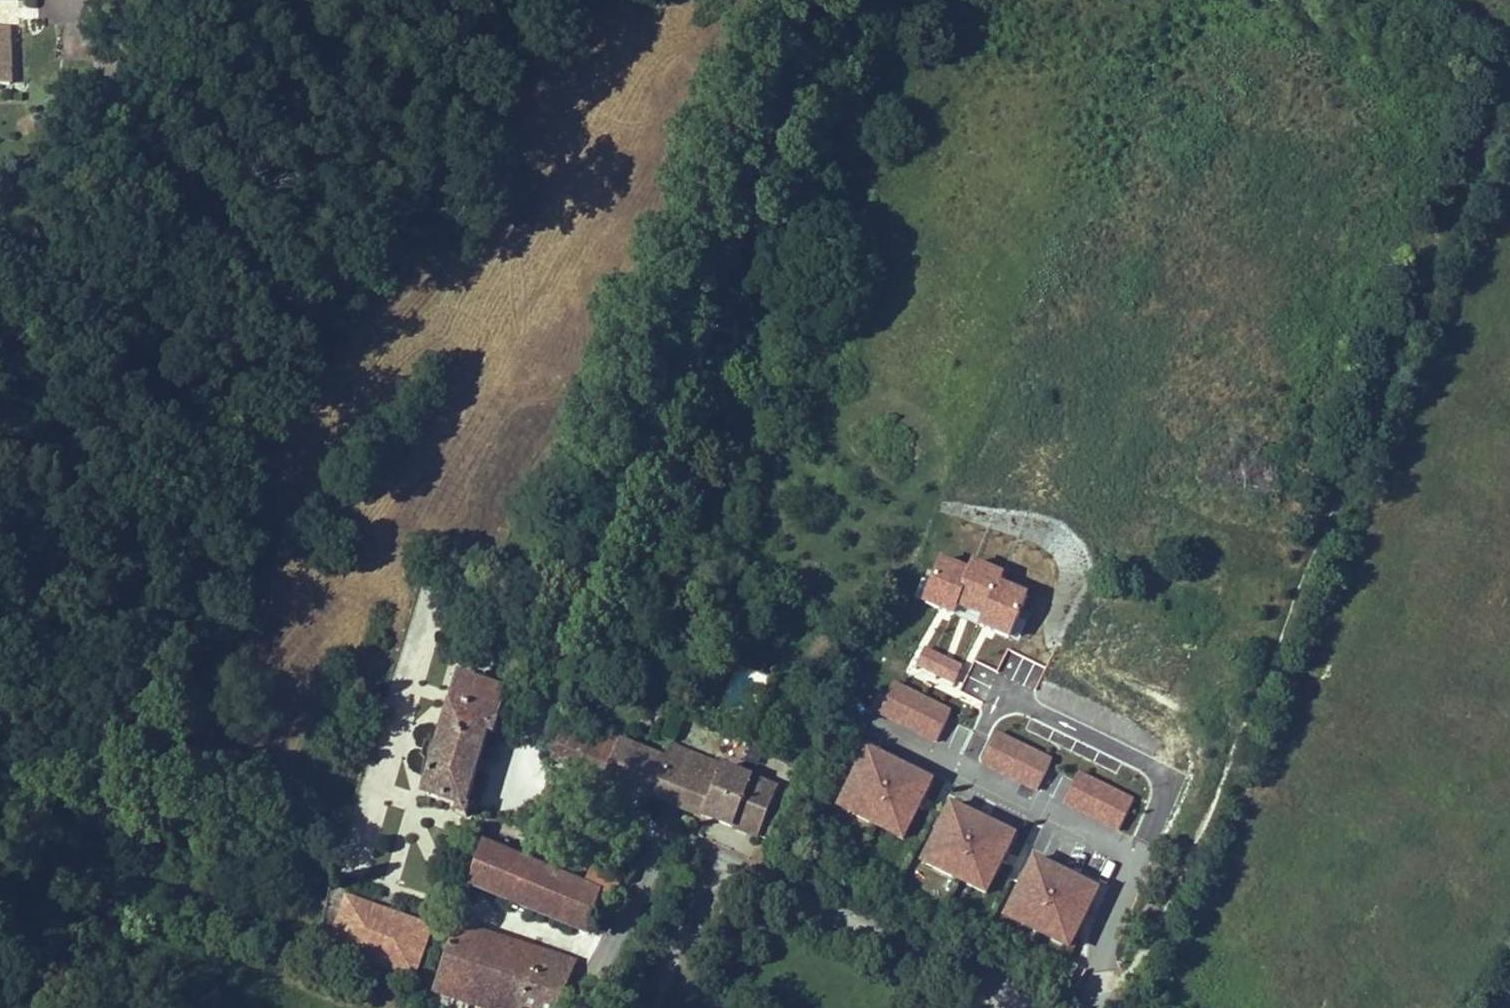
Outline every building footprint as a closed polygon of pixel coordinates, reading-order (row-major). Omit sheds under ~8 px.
[(21,25),(0,26),(0,81),(22,81),(21,25)] [(746,717),(760,674),(738,667),(723,710),(746,717)] [(954,711),(896,683),(879,717),(937,745),(954,711)] [(453,709),(423,797),(461,810),(459,815),(468,818),(471,809),(466,807),(491,736),(498,739),(502,726),(453,709)] [(554,758),(759,840),(778,792),(670,749),(665,760),(568,721),(554,758)] [(1055,759),(999,732),(982,767),(1038,794),(1055,759)] [(841,815),(908,847),(939,784),(871,751),(841,815)] [(1134,798),(1079,772),(1063,806),(1118,832),(1134,798)] [(924,869),(991,901),(1022,837),(955,805),(924,869)] [(482,848),(468,885),(586,930),(600,893),(482,848)] [(1006,924),(1074,957),(1105,892),(1037,859),(1006,924)] [(349,891),(329,945),(415,977),(435,923),(349,891)] [(452,925),(430,991),(482,1007),(557,1007),(572,965),(452,925)]
